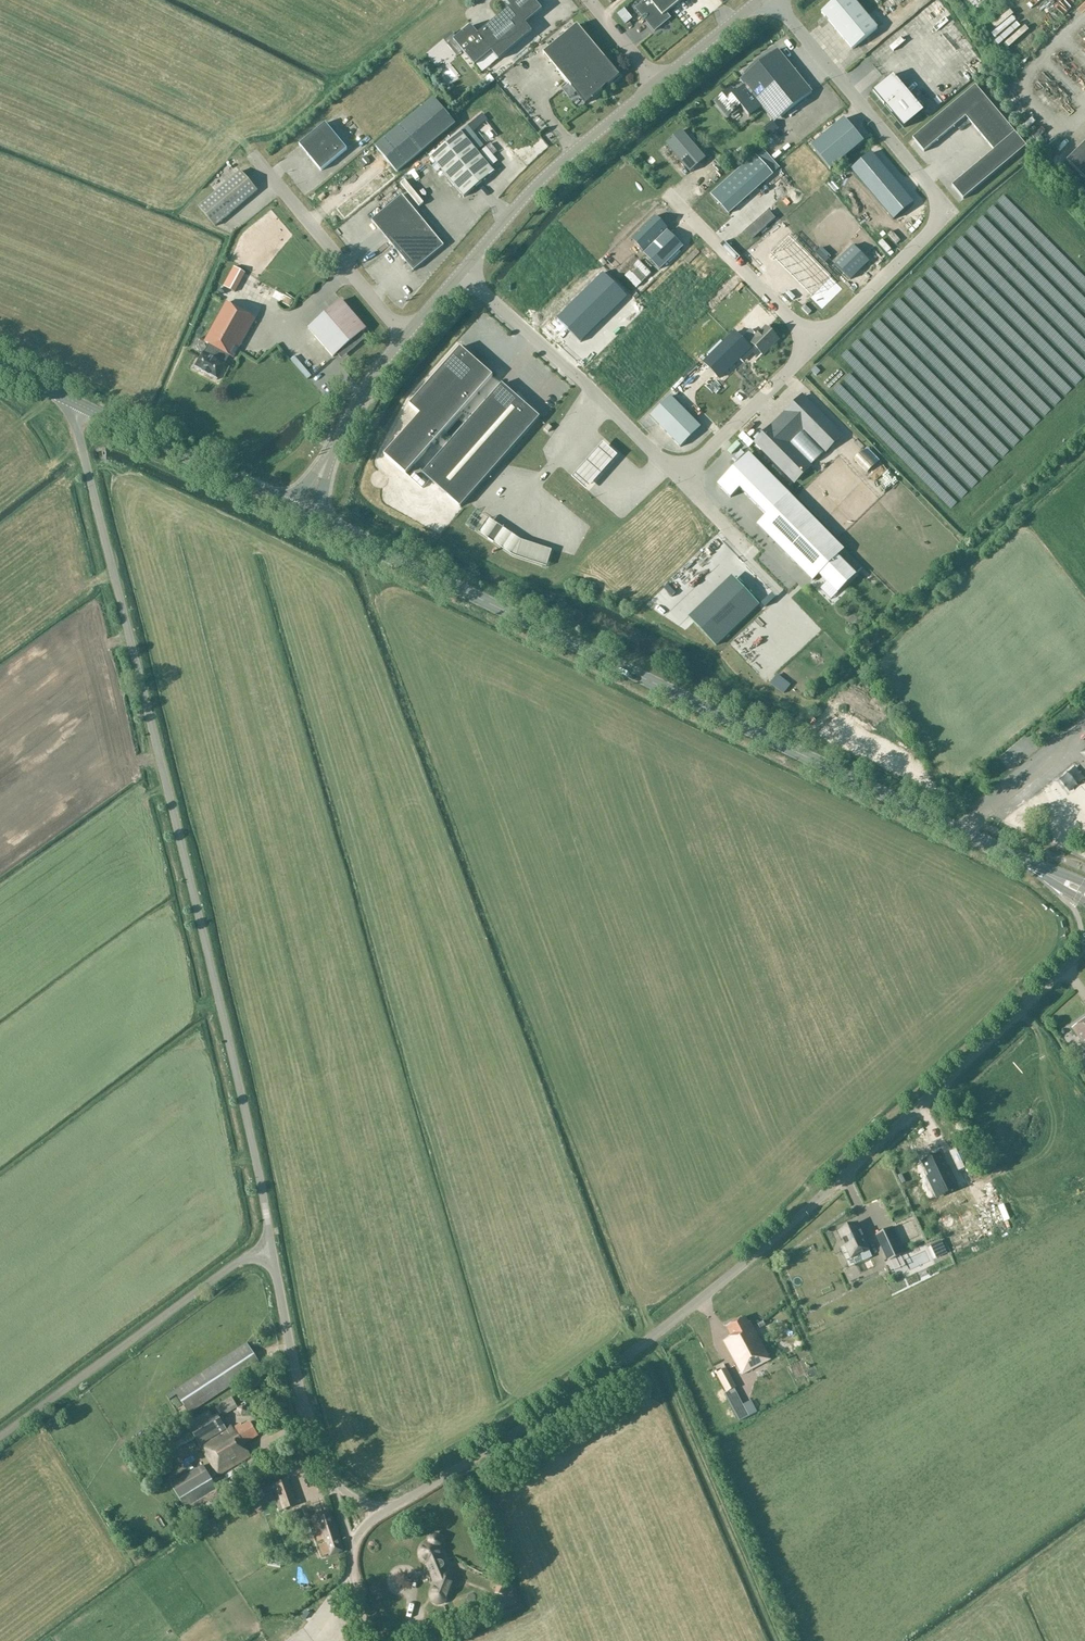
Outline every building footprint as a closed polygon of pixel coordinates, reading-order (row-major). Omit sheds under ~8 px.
[(499,60),(532,32),(525,24),(542,10),(534,0),(506,0),(511,7),(478,35),(471,26),(454,40),(475,66),(492,52),(499,60)] [(642,17),(640,18),(643,23),(646,21),(654,32),(671,18),(666,13),(683,0),(646,0),(636,9),(642,17)] [(822,13),(853,50),(878,29),(853,0),(838,0),(822,13)] [(564,16),(560,10),(556,13),(554,9),(534,22),(541,31),(564,16)] [(903,36),(914,28),(907,18),(896,25),(903,36)] [(578,25),(543,54),(585,104),(591,99),(593,101),(593,100),(592,99),(620,76),(578,25)] [(931,42),(946,31),(942,26),(927,38),(931,42)] [(435,37),(439,42),(446,37),(442,32),(435,37)] [(949,34),(944,36),(957,61),(962,58),(949,34)] [(731,90),(721,97),(714,103),(727,119),(741,108),(749,118),(762,107),(761,107),(768,101),(781,118),(812,93),(778,50),(740,81),(745,87),(735,95),(731,90)] [(873,92),(904,128),(924,112),(893,75),(873,92)] [(1026,147),(1008,125),(975,86),(913,139),(924,152),(966,117),(994,151),(952,186),(963,200),(1026,147)] [(926,108),(932,102),(926,95),(919,100),(926,108)] [(376,147),(397,173),(455,124),(434,99),(376,147)] [(844,119),(811,147),(830,170),(864,142),(844,119)] [(326,124),(300,145),(321,171),(347,150),(326,124)] [(681,131),(666,145),(691,173),(706,159),(681,131)] [(461,132),(431,157),(464,197),(494,172),(461,132)] [(1084,180),(1084,143),(1067,161),(1084,180)] [(871,153),(851,170),(893,220),(913,203),(871,153)] [(755,155),(711,195),(728,214),(773,175),(755,155)] [(199,207),(216,227),(257,192),(241,172),(199,207)] [(402,195),(372,220),(414,271),(418,264),(437,249),(444,246),(402,195)] [(655,217),(631,240),(632,241),(635,238),(646,249),(643,252),(644,253),(647,250),(648,251),(644,254),(659,270),(683,245),(667,231),(668,230),(668,229),(666,230),(654,219),(655,218),(655,217)] [(836,284),(781,229),(758,252),(813,307),(836,284)] [(854,246),(835,264),(850,280),(869,262),(854,246)] [(627,297),(605,275),(549,329),(555,335),(564,326),(580,342),(627,297)] [(309,330),(333,358),(338,353),(342,353),(346,352),(350,351),(354,348),(357,345),(359,342),(360,338),(361,333),(366,329),(342,301),(309,330)] [(255,319),(227,303),(205,342),(209,344),(204,354),(203,353),(195,368),(217,380),(225,366),(224,365),(230,356),(234,358),(255,319)] [(719,379),(753,345),(762,355),(778,340),(766,328),(758,336),(751,329),(741,339),(735,333),(704,363),(719,379)] [(460,348),(410,405),(420,414),(384,455),(406,474),(493,376),(460,348)] [(815,367),(811,371),(816,376),(820,372),(815,367)] [(502,384),(423,474),(460,507),(540,418),(502,384)] [(671,397),(650,417),(681,448),(701,427),(671,397)] [(803,397),(756,443),(794,482),(810,466),(808,465),(823,450),(825,451),(841,436),(803,397)] [(548,424),(544,429),(548,433),(552,428),(548,424)] [(575,480),(572,483),(587,496),(590,493),(619,462),(604,448),(575,480)] [(819,575),(836,593),(855,575),(837,557),(844,551),(749,454),(718,485),(730,498),(740,488),(767,516),(758,525),(813,581),(819,575)] [(489,519),(479,533),(512,555),(547,567),(552,551),(521,541),(489,519)] [(716,646),(759,605),(736,582),(694,622),(716,646)] [(770,683),(784,694),(789,687),(775,676),(770,683)] [(1072,1029),(1084,1047),(1084,1020),(1072,1029)] [(940,1156),(924,1164),(935,1187),(951,1180),(940,1156)] [(860,1254),(863,1261),(872,1257),(857,1224),(839,1232),(851,1258),(860,1254)] [(892,1227),(886,1230),(877,1234),(889,1260),(904,1254),(893,1230),(892,1227)] [(724,1341),(742,1375),(771,1360),(751,1321),(749,1322),(746,1316),(727,1326),(732,1336),(724,1341)] [(247,1344),(167,1396),(169,1400),(176,1396),(189,1416),(263,1368),(247,1344)] [(726,1368),(716,1374),(726,1393),(724,1394),(736,1416),(739,1422),(740,1421),(757,1412),(755,1409),(751,1401),(744,1405),(735,1389),(737,1387),(726,1368)] [(214,1417),(210,1411),(187,1424),(218,1476),(251,1456),(244,1445),(259,1436),(251,1422),(243,1427),(241,1424),(228,1431),(220,1418),(238,1407),(232,1398),(216,1407),(220,1414),(214,1417)] [(218,1489),(204,1466),(171,1486),(185,1509),(218,1489)] [(271,1486),(280,1511),(297,1505),(288,1480),(271,1486)] [(330,1511),(312,1517),(317,1533),(316,1533),(319,1542),(326,1539),(331,1556),(344,1552),(330,1511)] [(439,1547),(438,1546),(439,1546),(440,1545),(440,1544),(441,1543),(441,1542),(441,1541),(441,1540),(441,1539),(440,1538),(439,1537),(438,1536),(437,1536),(436,1536),(435,1536),(434,1536),(433,1537),(432,1537),(431,1538),(431,1539),(430,1540),(430,1541),(430,1542),(430,1543),(429,1543),(427,1544),(426,1544),(425,1545),(424,1546),(423,1547),(422,1548),(421,1550),(421,1551),(421,1552),(421,1553),(421,1554),(421,1555),(422,1556),(422,1557),(423,1559),(424,1560),(425,1561),(427,1562),(428,1562),(429,1564),(429,1566),(429,1568),(430,1570),(431,1571),(432,1573),(433,1574),(436,1583),(432,1592),(432,1593),(432,1595),(432,1596),(432,1597),(432,1598),(433,1599),(434,1600),(435,1601),(435,1602),(437,1602),(438,1603),(439,1603),(441,1603),(442,1602),(443,1602),(444,1602),(444,1601),(445,1601),(446,1600),(447,1599),(453,1582),(454,1581),(454,1580),(454,1579),(454,1578),(454,1577),(453,1576),(453,1575),(452,1574),(451,1573),(450,1572),(449,1572),(448,1571),(447,1571),(446,1571),(445,1571),(443,1568),(444,1567),(444,1566),(445,1565),(444,1564),(444,1563),(443,1562),(442,1561),(441,1561),(440,1561),(439,1558),(440,1558),(440,1557),(440,1556),(441,1555),(441,1554),(441,1553),(441,1552),(441,1551),(440,1550),(440,1549),(439,1548),(439,1547)] [(502,1587),(510,1586),(508,1578),(501,1580),(502,1587)] [(512,1602),(511,1587),(501,1588),(501,1580),(494,1581),(495,1594),(501,1593),(502,1603),(512,1602)] [(424,1620),(422,1626),(431,1629),(433,1624),(424,1620)]
